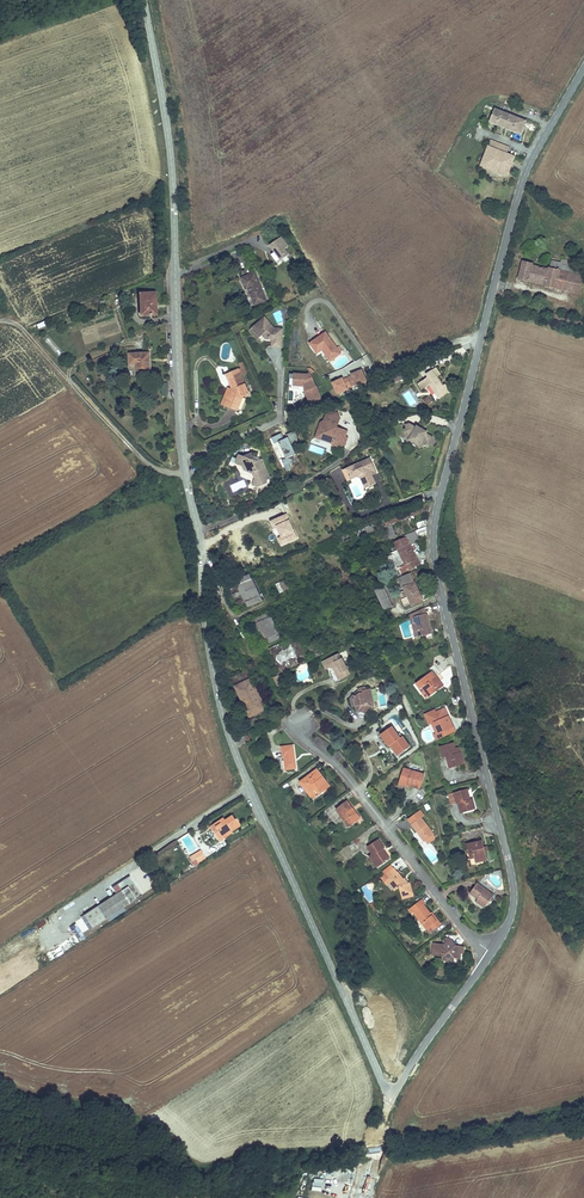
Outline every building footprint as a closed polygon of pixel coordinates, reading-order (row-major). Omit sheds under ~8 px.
[(526,121),(495,109),(489,122),(521,134),(526,121)] [(508,176),(515,157),(507,154),(509,147),(491,141),(481,166),(508,176)] [(281,237),(269,246),(274,252),(271,255),(277,264),(282,260),(286,257),(288,255),(284,250),(288,247),(281,237)] [(562,259),(561,264),(560,270),(550,268),(550,267),(548,267),(547,270),(532,266),(533,264),(523,261),(519,280),(528,282),(529,281),(545,285),(545,286),(555,289),(556,287),(564,289),(570,265),(568,264),(569,261),(562,259)] [(550,267),(550,268),(560,270),(561,264),(552,261),(550,267)] [(564,290),(579,293),(583,273),(583,268),(575,266),(570,265),(564,289),(564,290)] [(252,274),(250,269),(249,269),(242,272),(243,277),(244,277),(252,274)] [(266,301),(254,273),(252,274),(244,277),(243,277),(241,278),(246,289),(248,288),(255,305),(266,301)] [(156,315),(155,293),(142,294),(142,308),(140,308),(140,315),(156,315)] [(573,319),(555,314),(553,322),(571,326),(573,319)] [(271,329),(261,318),(250,328),(256,334),(257,333),(259,336),(263,340),(269,340),(274,340),(274,336),(279,336),(279,329),(271,329)] [(573,319),(571,326),(582,329),(583,322),(573,319)] [(256,334),(250,328),(249,330),(257,338),(259,336),(257,333),(256,334)] [(336,348),(326,333),(310,344),(317,354),(323,349),(324,351),(323,352),(330,361),(341,354),(340,352),(342,351),(339,346),(336,348)] [(278,348),(279,336),(274,336),(274,340),(269,340),(268,347),(278,348)] [(151,373),(149,353),(130,354),(131,364),(137,364),(137,374),(151,373)] [(246,373),(242,362),(239,363),(241,368),(238,369),(241,376),(246,373)] [(441,375),(436,368),(432,370),(437,378),(441,375)] [(249,394),(241,376),(238,369),(227,374),(233,389),(231,396),(229,395),(225,406),(228,407),(237,410),(237,411),(243,397),(249,394)] [(343,378),(333,383),(338,394),(348,389),(347,388),(356,384),(357,385),(367,381),(362,370),(352,374),(352,376),(344,379),(343,378)] [(443,386),(437,378),(432,370),(426,374),(428,377),(418,383),(423,390),(428,387),(431,386),(439,399),(450,392),(445,385),(443,386)] [(307,374),(295,373),(295,374),(294,385),(306,386),(307,390),(304,391),(310,405),(323,399),(311,372),(307,374)] [(294,385),(295,374),(290,374),(290,387),(299,388),(303,398),(305,397),(303,392),(304,391),(307,390),(306,386),(294,385)] [(231,396),(233,389),(228,389),(222,405),(225,406),(229,395),(231,396)] [(422,400),(426,407),(432,403),(428,396),(422,400)] [(347,431),(339,429),(337,429),(336,426),(337,425),(338,425),(340,418),(337,413),(331,416),(326,414),(324,421),(325,423),(321,435),(323,436),(333,439),(334,442),(332,443),(332,444),(335,449),(340,446),(344,447),(347,438),(345,437),(347,431)] [(333,439),(323,436),(321,435),(325,423),(324,421),(321,422),(315,438),(332,444),(332,443),(334,442),(333,439)] [(416,428),(409,424),(405,425),(405,429),(403,429),(405,437),(411,436),(421,441),(422,447),(429,445),(429,443),(433,442),(432,437),(426,434),(427,432),(423,430),(423,431),(420,429),(420,428),(417,426),(416,428)] [(421,441),(411,436),(405,437),(406,440),(409,439),(418,444),(419,447),(422,447),(421,441)] [(270,479),(261,459),(257,461),(254,460),(251,454),(245,456),(240,455),(238,459),(232,457),(229,466),(237,469),(239,470),(242,465),(244,470),(253,473),(256,479),(253,485),(259,487),(267,484),(266,481),(270,479)] [(346,479),(358,474),(362,475),(368,488),(376,484),(372,475),(369,469),(373,466),(370,458),(342,471),(346,479)] [(365,489),(368,488),(362,475),(358,474),(346,479),(347,482),(357,477),(360,479),(365,489)] [(401,507),(424,499),(422,494),(399,502),(401,507)] [(393,526),(392,525),(408,518),(409,519),(410,522),(415,520),(414,516),(425,511),(428,511),(429,511),(432,501),(393,517),(354,532),(340,538),(343,544),(359,537),(359,539),(386,528),(388,534),(386,535),(387,538),(389,537),(390,539),(396,536),(393,526)] [(393,526),(409,519),(408,518),(392,525),(393,526)] [(427,525),(427,520),(416,523),(418,528),(426,525),(427,525)] [(420,565),(410,545),(421,540),(421,538),(427,536),(426,527),(405,535),(406,537),(395,542),(396,546),(398,550),(394,552),(386,555),(395,573),(391,575),(396,585),(413,577),(411,573),(402,577),(401,574),(420,565)] [(376,587),(366,569),(363,571),(362,571),(371,589),(375,587),(376,587)] [(262,601),(250,574),(235,580),(237,586),(229,589),(230,593),(239,589),(240,591),(231,595),(232,597),(233,600),(242,596),(243,598),(234,602),(236,607),(245,603),(248,607),(248,608),(262,601)] [(423,601),(413,577),(396,585),(404,606),(411,603),(412,606),(423,601)] [(289,589),(285,580),(276,584),(280,593),(289,589)] [(377,594),(386,590),(384,585),(375,589),(375,590),(377,594)] [(393,606),(386,590),(377,594),(384,610),(393,606)] [(210,603),(220,599),(218,594),(208,597),(210,603)] [(281,637),(275,625),(269,613),(253,620),(266,644),(281,637)] [(429,628),(426,614),(415,617),(415,618),(410,619),(411,623),(412,625),(412,624),(416,624),(417,629),(418,630),(414,630),(415,637),(432,634),(431,628),(429,628)] [(299,665),(287,640),(268,649),(280,674),(299,665)] [(324,654),(318,643),(308,647),(314,659),(324,654)] [(346,666),(342,658),(341,659),(338,654),(326,660),(330,668),(334,669),(339,679),(349,674),(347,669),(349,667),(346,666)] [(266,709),(251,678),(253,678),(248,669),(231,677),(235,686),(250,717),(251,720),(267,712),(266,709)] [(444,683),(452,682),(452,670),(444,670),(444,683)] [(443,686),(440,681),(438,683),(434,678),(436,677),(432,672),(417,684),(420,689),(422,688),(425,692),(429,697),(443,686)] [(272,678),(277,686),(281,684),(277,676),(272,678)] [(374,702),(371,689),(367,690),(364,688),(358,689),(359,691),(351,698),(353,706),(357,705),(358,713),(366,711),(367,714),(373,713),(374,712),(371,703),(373,702),(374,702)] [(439,739),(456,731),(453,725),(451,726),(448,719),(450,718),(446,708),(437,712),(429,716),(433,724),(435,723),(440,733),(437,734),(439,739)] [(430,725),(433,724),(429,716),(437,712),(436,710),(426,714),(430,725)] [(410,747),(403,736),(400,738),(398,734),(392,726),(381,734),(389,746),(390,745),(393,743),(400,753),(404,750),(405,751),(410,747)] [(464,764),(460,751),(457,752),(456,748),(454,742),(440,747),(443,757),(444,757),(447,756),(447,757),(450,765),(456,764),(457,766),(464,764)] [(400,753),(393,743),(390,745),(390,746),(398,756),(405,751),(404,750),(400,753)] [(296,768),(293,745),(281,747),(283,756),(281,757),(280,757),(282,770),(286,769),(296,768)] [(457,766),(456,764),(450,765),(447,757),(447,756),(444,757),(445,758),(448,769),(457,766)] [(420,789),(424,775),(405,768),(400,782),(409,785),(420,789)] [(312,776),(317,772),(321,778),(323,777),(323,776),(317,769),(309,775),(311,778),(313,776),(312,776)] [(330,786),(327,782),(324,778),(323,777),(321,778),(317,772),(312,776),(313,776),(311,778),(309,775),(300,782),(305,788),(311,796),(313,794),(315,797),(318,795),(330,786)] [(475,809),(472,798),(469,799),(468,796),(469,795),(467,789),(454,793),(457,802),(457,803),(458,803),(461,813),(463,812),(475,809)] [(454,793),(448,794),(451,804),(457,802),(454,793)] [(359,816),(355,810),(353,811),(352,809),(353,808),(347,800),(336,808),(336,809),(346,822),(345,823),(348,827),(352,825),(357,821),(356,819),(355,819),(359,816)] [(231,831),(240,824),(236,818),(234,819),(232,816),(224,820),(223,818),(216,822),(210,826),(210,827),(219,841),(223,838),(222,835),(225,832),(229,830),(230,829),(231,831)] [(434,834),(421,817),(411,824),(417,832),(425,841),(434,834)] [(231,831),(230,829),(229,830),(225,832),(222,835),(223,838),(232,832),(231,831)] [(384,853),(382,850),(385,848),(378,839),(368,847),(373,855),(370,857),(378,867),(379,866),(390,859),(386,853),(384,853)] [(487,859),(482,840),(466,844),(468,850),(472,848),(475,862),(487,859)] [(203,854),(201,850),(200,851),(190,857),(189,857),(190,857),(192,861),(196,859),(203,854)] [(206,859),(203,854),(196,859),(198,863),(206,859)] [(403,880),(399,874),(398,875),(397,873),(398,872),(394,868),(386,874),(389,878),(388,879),(391,883),(390,884),(394,888),(397,889),(400,888),(403,899),(411,897),(413,895),(410,883),(408,883),(405,884),(402,880),(403,880)] [(105,919),(142,895),(138,888),(134,882),(132,879),(129,881),(127,878),(117,884),(121,890),(121,891),(97,907),(101,913),(105,919)] [(494,895),(493,894),(477,883),(471,891),(479,896),(478,898),(476,901),(485,907),(494,895)] [(430,913),(424,905),(425,903),(422,899),(409,909),(412,913),(414,912),(427,929),(428,929),(431,926),(436,922),(437,921),(430,913)] [(434,914),(432,912),(430,913),(437,921),(436,922),(431,926),(434,929),(441,924),(440,923),(437,919),(434,914)] [(442,925),(434,931),(436,934),(445,928),(442,925)] [(92,938),(98,929),(94,926),(88,936),(92,938)] [(452,949),(456,946),(456,945),(455,944),(451,938),(450,939),(444,944),(434,943),(432,955),(442,956),(446,961),(449,957),(450,957),(451,961),(455,958),(461,959),(462,954),(460,952),(460,949),(455,949),(454,950),(452,949)] [(464,952),(465,946),(457,945),(456,945),(456,946),(452,949),(454,950),(455,949),(460,949),(460,952),(462,954),(464,952)]
